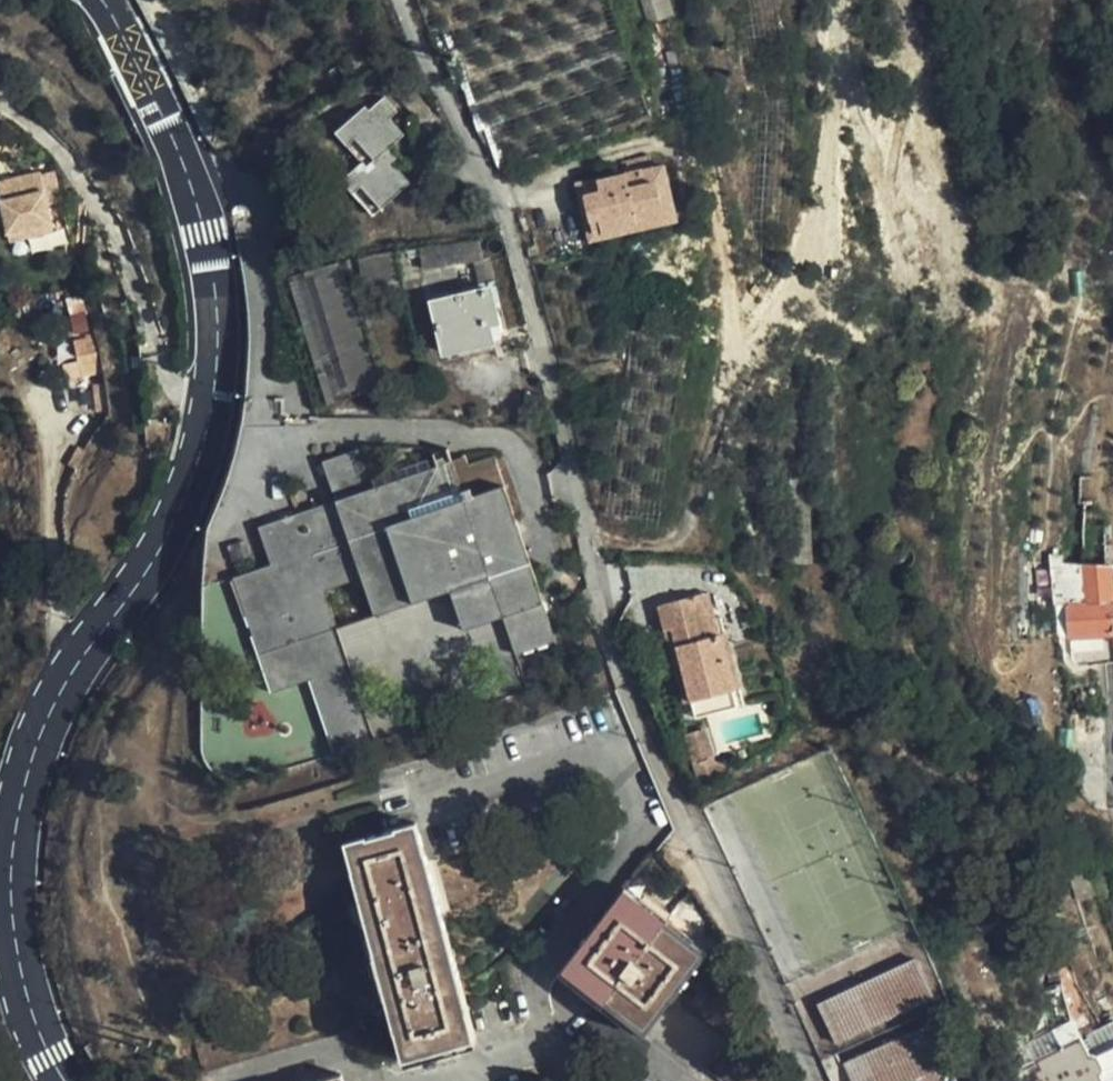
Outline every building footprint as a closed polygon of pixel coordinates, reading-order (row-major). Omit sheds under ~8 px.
[(411,191),(398,175),(407,169),(396,154),(408,143),(392,121),(398,116),(385,101),(368,113),(364,108),(333,132),(357,166),(341,179),(371,221),(411,191)] [(616,157),(620,168),(638,162),(648,159),(644,148),(616,157)] [(599,187),(595,176),(594,173),(573,180),(591,236),(676,209),(659,156),(648,159),(638,162),(642,176),(653,173),(660,198),(634,207),(636,216),(603,226),(599,212),(590,214),(583,191),(599,187)] [(599,187),(583,191),(590,214),(599,212),(603,226),(636,216),(634,207),(660,198),(653,173),(642,176),(638,162),(620,168),(595,176),(599,187)] [(30,186),(30,189),(32,195),(9,202),(20,244),(36,239),(38,248),(64,242),(48,182),(30,186)] [(32,195),(30,189),(7,196),(9,202),(32,195)] [(36,239),(20,244),(22,253),(38,248),(36,239)] [(490,342),(485,313),(492,311),(488,289),(431,302),(442,352),(490,342)] [(80,336),(70,338),(74,373),(91,371),(87,335),(80,336)] [(95,383),(86,384),(88,410),(98,408),(95,383)] [(56,458),(61,461),(73,446),(68,442),(56,458)] [(462,566),(470,565),(470,455),(458,460),(453,446),(368,445),(325,460),(337,498),(359,577),(365,576),(368,588),(379,584),(462,566)] [(470,455),(470,565),(496,563),(531,561),(497,456),(473,464),(470,455)] [(329,588),(359,577),(337,498),(262,523),(274,561),(238,573),(253,617),(262,619),(281,616),(302,610),(332,599),(329,588)] [(1110,587),(1108,561),(1067,560),(1067,552),(1057,552),(1058,603),(1069,603),(1070,633),(1099,629),(1104,664),(1112,662),(1112,616),(1110,587)] [(531,561),(496,563),(497,591),(507,619),(519,655),(558,643),(531,561)] [(496,563),(470,565),(462,566),(379,584),(368,588),(377,615),(453,593),(493,581),(497,591),(496,563)] [(467,631),(497,623),(497,591),(493,581),(453,593),(467,631)] [(497,591),(497,623),(507,619),(497,591)] [(700,633),(707,632),(699,594),(692,595),(700,633)] [(692,595),(650,604),(656,630),(663,629),(678,702),(720,693),(707,632),(700,633),(692,595)] [(375,736),(332,599),(302,610),(281,616),(262,619),(253,617),(275,687),(312,675),(336,749),(375,736)] [(671,703),(678,702),(663,629),(656,630),(671,703)] [(707,632),(720,693),(727,692),(714,630),(707,632)] [(720,693),(678,702),(682,719),(724,710),(720,693)] [(689,729),(671,733),(678,765),(687,763),(691,780),(711,776),(709,764),(695,762),(689,729)] [(416,821),(344,842),(406,1054),(478,1033),(416,821)] [(1084,894),(1079,873),(1061,879),(1067,900),(1084,894)] [(646,1035),(710,950),(625,887),(562,971),(646,1035)] [(828,1051),(926,1001),(908,965),(810,1015),(828,1051)] [(1064,1008),(1044,1019),(1051,1033),(1027,1045),(1039,1070),(1031,1074),(1035,1080),(1101,1080),(1064,1008)] [(933,1071),(915,1035),(839,1073),(843,1080),(912,1080),(933,1071)]
